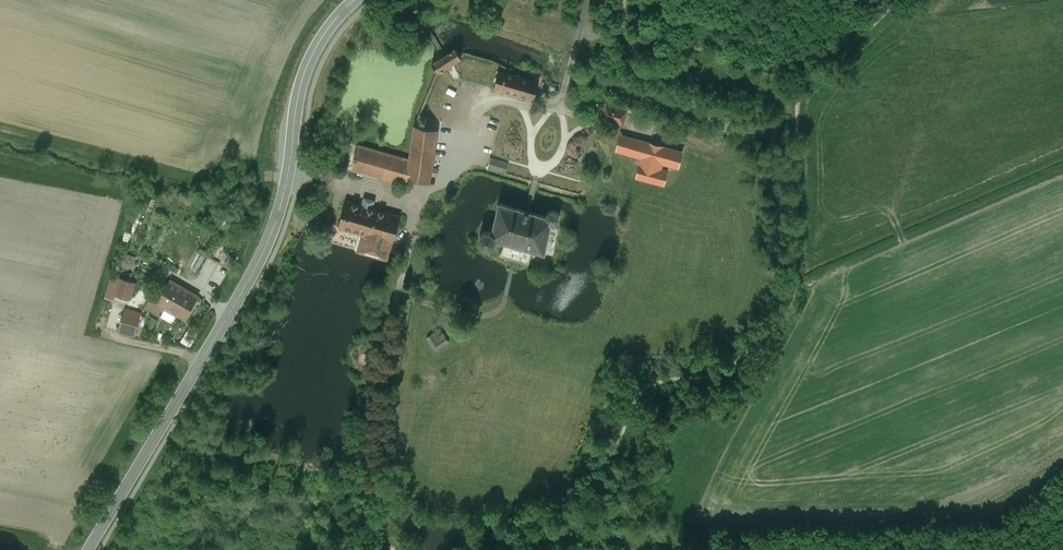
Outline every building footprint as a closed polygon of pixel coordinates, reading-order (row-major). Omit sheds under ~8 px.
[(434,56),(437,60),(450,52),(447,47),(447,46),(433,55),(434,56)] [(437,60),(432,63),(438,73),(461,57),(460,55),(456,48),(450,52),(437,60)] [(539,82),(499,71),(494,89),(533,101),(539,82)] [(628,109),(606,103),(601,119),(623,126),(628,109)] [(437,130),(414,126),(409,160),(407,176),(407,177),(429,182),(437,130)] [(682,152),(621,136),(617,150),(643,157),(637,177),(664,184),(667,171),(660,169),(662,162),(669,164),(678,167),(679,162),(690,164),(692,155),(682,152)] [(409,160),(358,145),(352,169),(406,185),(407,177),(407,176),(409,160)] [(508,163),(490,158),(488,168),(505,173),(508,163)] [(374,201),(363,197),(361,205),(371,208),(374,201)] [(366,207),(347,201),(339,227),(363,234),(358,251),(386,259),(391,242),(393,241),(400,217),(366,207)] [(546,217),(500,204),(493,234),(490,233),(488,233),(485,234),(483,236),(482,239),(483,241),(484,244),(486,246),(489,246),(491,246),(494,244),(495,242),(496,240),(505,242),(533,250),(545,253),(553,255),(558,228),(558,227),(557,226),(556,225),(555,224),(556,223),(557,223),(558,221),(559,218),(559,216),(558,213),(556,212),(553,211),(551,212),(548,213),(547,215),(546,217)] [(533,250),(505,242),(500,257),(529,265),(533,250)] [(128,253),(126,261),(135,263),(137,256),(128,253)] [(135,282),(121,278),(119,286),(115,285),(111,299),(115,300),(116,295),(130,299),(135,282)] [(198,296),(170,280),(156,303),(156,304),(165,309),(184,320),(198,296)] [(156,303),(149,299),(145,307),(161,316),(165,309),(156,304),(156,303)] [(140,315),(126,311),(120,330),(134,334),(140,315)] [(440,329),(427,337),(435,349),(437,350),(449,342),(440,329)]
